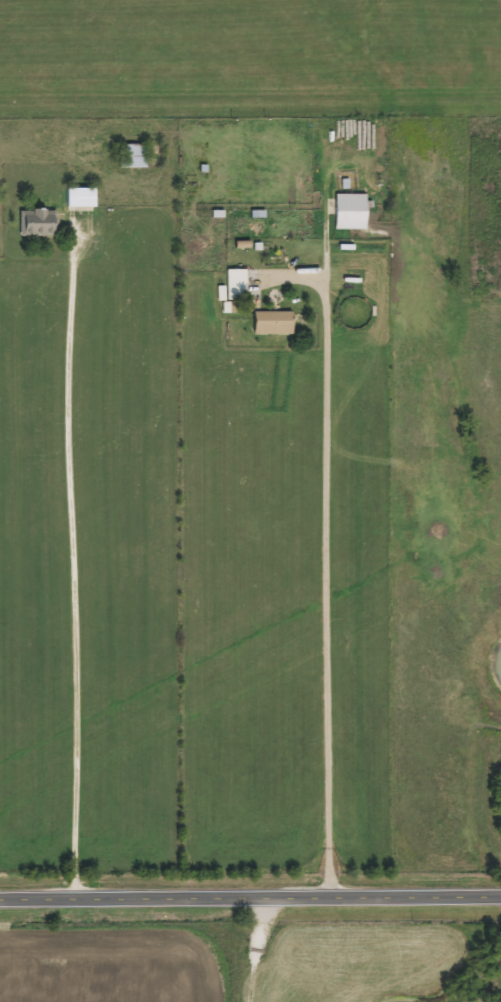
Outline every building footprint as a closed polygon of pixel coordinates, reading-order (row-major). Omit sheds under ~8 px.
[(143,168),(117,168),(117,145),(143,145),(143,168)] [(91,189),(91,210),(64,210),(64,189),(91,189)] [(363,230),(332,230),(332,195),(363,195),(363,230)] [(17,237),(17,210),(53,210),(53,237),(17,237)] [(243,270),(243,301),(224,301),(224,270),(243,270)] [(251,334),(251,313),(289,313),(289,334),(251,334)]
